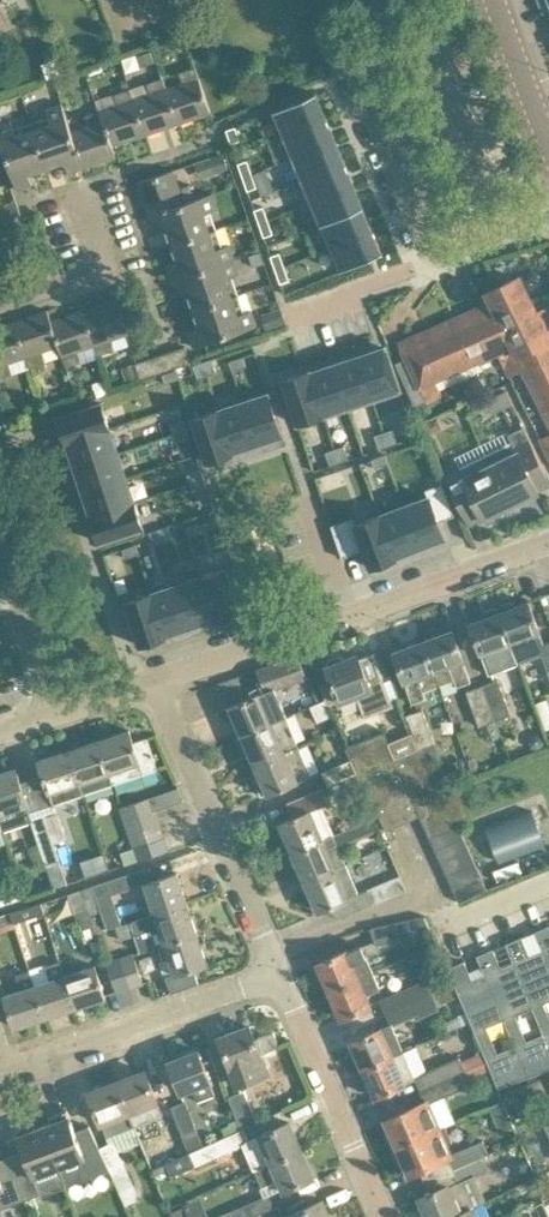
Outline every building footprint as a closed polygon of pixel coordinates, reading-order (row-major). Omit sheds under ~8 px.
[(150,79),(160,75),(151,50),(125,59),(127,67),(144,61),(150,79)] [(178,123),(210,112),(211,112),(195,66),(179,71),(183,83),(167,88),(178,123)] [(134,99),(145,134),(178,123),(167,88),(163,77),(130,88),(134,99)] [(113,145),(145,134),(134,99),(130,88),(114,94),(118,105),(101,110),(113,145)] [(282,133),(326,115),(316,92),(272,110),(282,133)] [(51,123),(33,129),(46,167),(64,161),(68,172),(83,167),(72,132),(62,103),(46,109),(51,123)] [(116,155),(113,145),(101,110),(85,116),(89,126),(72,132),(83,167),(116,155)] [(335,138),(326,115),(282,133),(291,156),(335,138)] [(46,167),(33,129),(16,134),(11,121),(0,125),(0,140),(17,189),(32,184),(29,173),(46,167)] [(235,126),(226,129),(232,143),(241,139),(235,126)] [(345,160),(335,138),(291,156),(300,178),(345,160)] [(252,173),(247,159),(238,162),(243,176),(252,173)] [(354,183),(345,160),(300,178),(310,201),(354,183)] [(138,181),(149,214),(195,198),(190,184),(179,187),(173,169),(138,181)] [(257,186),(252,173),(243,176),(248,190),(257,186)] [(310,201),(319,224),(363,205),(354,183),(310,201)] [(165,226),(171,245),(210,232),(204,214),(218,209),(212,193),(195,198),(149,214),(154,229),(165,226)] [(268,219),(263,205),(254,209),(259,222),(268,219)] [(373,228),(363,205),(319,224),(329,246),(373,228)] [(273,233),(268,219),(259,222),(264,236),(273,233)] [(383,252),(373,228),(329,246),(339,271),(383,252)] [(166,265),(172,281),(235,260),(230,244),(216,249),(210,232),(171,245),(177,261),(166,265)] [(276,268),(285,265),(280,251),(271,254),(276,268)] [(187,291),(193,310),(232,297),(226,279),(240,275),(235,260),(172,281),(176,295),(187,291)] [(290,279),(285,265),(276,268),(281,282),(290,279)] [(548,339),(548,316),(548,315),(539,320),(518,277),(487,292),(493,303),(519,354),(548,339)] [(238,315),(232,297),(193,310),(199,327),(188,330),(193,346),(257,325),(252,310),(238,315)] [(117,298),(82,310),(94,344),(98,355),(114,350),(111,339),(128,333),(117,298)] [(502,362),(518,354),(519,354),(493,303),(454,320),(473,361),(497,350),(502,362)] [(48,310),(14,321),(26,355),(30,366),(45,360),(42,350),(58,344),(65,365),(66,365),(51,320),(48,310)] [(82,310),(51,320),(66,365),(81,360),(77,349),(94,344),(82,310)] [(434,378),(473,361),(454,320),(402,344),(408,357),(395,362),(415,406),(441,395),(434,378)] [(14,372),(10,360),(26,355),(14,321),(0,326),(0,377),(14,372)] [(543,406),(548,403),(548,339),(519,354),(518,354),(502,362),(510,377),(525,369),(543,406)] [(185,346),(174,350),(134,363),(140,379),(191,362),(185,346)] [(398,390),(384,347),(359,355),(373,398),(398,390)] [(348,406),(373,398),(359,355),(334,364),(348,406)] [(246,365),(243,356),(229,361),(232,370),(246,365)] [(211,358),(202,362),(207,375),(216,372),(211,358)] [(207,375),(202,362),(193,365),(198,378),(207,375)] [(310,371),(310,370),(308,371),(323,415),(348,406),(334,364),(310,371)] [(176,369),(162,374),(165,383),(179,378),(176,369)] [(298,423),(323,415),(308,371),(283,379),(298,423)] [(506,390),(496,395),(502,408),(513,403),(506,390)] [(282,435),(268,392),(243,401),(257,444),(282,435)] [(243,401),(217,409),(232,453),(234,453),(233,452),(257,444),(243,401)] [(101,402),(58,416),(66,442),(110,427),(101,402)] [(192,418),(207,461),(232,453),(217,409),(192,418)] [(171,425),(174,434),(188,429),(184,420),(171,425)] [(532,479),(546,472),(523,426),(506,434),(512,445),(487,457),(510,505),(538,492),(532,479)] [(118,452),(110,427),(66,442),(67,443),(68,443),(75,466),(118,452)] [(388,445),(397,442),(392,428),(383,431),(388,445)] [(188,429),(174,434),(177,443),(191,438),(188,429)] [(374,434),(379,448),(388,445),(383,431),(374,434)] [(540,438),(547,452),(548,451),(548,434),(540,438)] [(334,448),(339,462),(348,459),(344,445),(334,448)] [(330,465),(339,462),(334,448),(325,451),(330,465)] [(126,477),(118,452),(75,466),(84,491),(126,477)] [(385,454),(371,459),(374,468),(388,463),(385,454)] [(445,478),(462,513),(476,506),(483,519),(510,505),(487,457),(445,478)] [(204,478),(201,469),(187,474),(190,483),(204,478)] [(90,515),(91,517),(135,502),(126,477),(84,491),(91,514),(90,515)] [(207,487),(204,478),(190,483),(193,492),(207,487)] [(404,505),(420,547),(445,538),(439,521),(454,515),(442,483),(425,489),(428,496),(404,505)] [(143,527),(135,502),(91,517),(99,542),(143,527)] [(404,505),(380,514),(396,558),(397,557),(397,556),(420,547),(404,505)] [(353,516),(331,525),(342,557),(364,549),(371,567),(396,558),(380,514),(356,523),(353,516)] [(202,532),(199,522),(185,527),(188,536),(202,532)] [(167,526),(158,529),(163,542),(172,539),(167,526)] [(163,542),(158,529),(149,532),(154,545),(163,542)] [(136,544),(122,548),(125,558),(139,553),(136,544)] [(226,567),(201,576),(215,619),(240,611),(226,567)] [(190,627),(215,619),(201,576),(176,584),(190,627)] [(176,584),(150,592),(165,636),(167,636),(166,635),(190,627),(176,584)] [(165,636),(150,592),(125,601),(140,645),(165,636)] [(518,662),(540,654),(547,672),(548,671),(548,641),(544,643),(528,601),(514,606),(512,603),(509,601),(500,605),(499,608),(500,611),(499,612),(518,662)] [(484,617),(470,623),(489,673),(518,662),(499,612),(498,612),(496,609),(493,607),(484,611),(483,614),(484,617)] [(452,629),(423,640),(439,684),(455,678),(457,685),(471,680),(452,629)] [(423,640),(393,651),(412,702),(426,697),(423,690),(439,684),(423,640)] [(357,654),(344,659),(342,656),(339,654),(328,658),(327,662),(328,665),(326,666),(331,680),(320,684),(328,705),(328,706),(352,697),(356,695),(360,706),(389,695),(373,653),(359,659),(357,654)] [(266,691),(308,677),(298,655),(257,669),(266,691)] [(498,679),(482,684),(496,720),(511,714),(498,679)] [(496,720),(482,684),(467,690),(480,726),(496,720)] [(229,706),(242,734),(286,716),(280,702),(267,707),(260,692),(229,706)] [(325,700),(318,702),(310,706),(316,720),(331,714),(325,700)] [(418,748),(422,747),(435,742),(422,708),(406,714),(418,748)] [(248,749),(254,763),(298,745),(286,716),(242,734),(242,735),(237,739),(242,750),(248,749)] [(133,742),(129,729),(100,739),(114,783),(157,768),(147,737),(133,742)] [(356,773),(363,787),(375,817),(376,817),(376,816),(379,815),(384,827),(384,828),(418,812),(423,824),(451,811),(422,747),(418,748),(394,759),(382,732),(346,749),(350,758),(356,773)] [(100,739),(69,749),(83,792),(113,782),(113,783),(114,783),(100,739)] [(267,793),(298,780),(311,774),(298,745),(254,763),(261,778),(255,781),(261,795),(267,793)] [(53,802),(83,792),(69,749),(39,760),(53,802)] [(356,773),(350,758),(322,770),(328,785),(356,773)] [(16,767),(0,772),(0,822),(2,828),(32,818),(16,767)] [(356,773),(328,785),(334,800),(363,787),(356,773)] [(280,823),(292,852),(333,835),(321,805),(328,802),(322,787),(287,802),(293,817),(280,823)] [(121,806),(125,819),(154,810),(150,796),(121,806)] [(57,809),(45,813),(51,831),(55,842),(66,838),(57,809)] [(159,822),(154,810),(125,819),(129,831),(159,822)] [(429,837),(457,824),(451,811),(423,824),(429,837)] [(531,811),(486,827),(499,862),(544,845),(531,811)] [(381,829),(375,817),(361,823),(366,836),(381,829)] [(129,831),(133,844),(163,834),(159,822),(129,831)] [(429,837),(435,849),(463,835),(457,824),(429,837)] [(68,883),(61,860),(55,842),(51,831),(38,836),(47,864),(55,887),(68,883)] [(133,844),(134,847),(139,859),(168,849),(163,834),(133,844)] [(305,880),(336,867),(346,863),(333,835),(292,852),(305,880)] [(435,849),(441,863),(469,850),(463,835),(435,849)] [(125,864),(139,859),(134,847),(120,851),(125,864)] [(447,875),(475,862),(469,850),(441,863),(447,875)] [(447,875),(453,889),(482,876),(475,862),(447,875)] [(346,863),(336,867),(305,880),(318,910),(359,893),(346,863)] [(145,883),(154,912),(187,902),(177,872),(145,883)] [(128,873),(93,885),(97,900),(133,888),(128,873)] [(406,890),(400,875),(367,889),(374,904),(406,890)] [(488,889),(482,876),(453,889),(459,901),(487,889),(488,889)] [(2,905),(24,897),(20,883),(0,890),(0,900),(2,905)] [(101,912),(97,900),(93,885),(82,888),(89,909),(91,915),(101,912)] [(45,911),(42,901),(11,911),(15,921),(45,911)] [(197,931),(187,902),(154,912),(117,924),(121,940),(160,927),(164,942),(197,931)] [(99,939),(91,915),(89,909),(77,913),(86,943),(99,939)] [(15,921),(11,911),(0,915),(0,926),(15,921)] [(376,945),(430,929),(424,915),(370,927),(376,945)] [(535,931),(542,949),(548,965),(548,925),(535,931)] [(165,976),(170,992),(198,982),(193,967),(207,962),(197,931),(164,942),(165,943),(158,945),(163,959),(169,957),(175,972),(165,976)] [(533,1007),(544,1033),(548,1046),(548,1014),(544,1002),(548,1000),(548,965),(542,949),(529,954),(522,936),(506,943),(513,961),(533,1007)] [(318,962),(330,990),(373,971),(361,945),(347,951),(346,950),(318,962)] [(528,1076),(548,1069),(548,1046),(544,1033),(526,1040),(515,1014),(533,1007),(513,961),(501,966),(493,948),(477,955),(485,973),(504,1019),(515,1045),(528,1076)] [(133,952),(119,957),(129,987),(143,983),(133,952)] [(116,992),(129,987),(119,957),(106,961),(116,992)] [(51,978),(34,983),(45,1016),(75,1006),(65,973),(60,959),(46,964),(51,978)] [(448,967),(498,1087),(528,1076),(515,1045),(498,1052),(487,1026),(504,1019),(485,973),(472,978),(464,960),(448,967)] [(65,973),(75,1006),(105,997),(94,963),(65,973)] [(45,1016),(34,983),(30,969),(17,973),(21,987),(4,993),(15,1026),(45,1016)] [(373,971),(330,990),(342,1018),(370,1006),(365,995),(380,989),(373,971)] [(381,999),(386,1012),(431,992),(426,980),(381,999)] [(386,1012),(391,1024),(458,996),(453,983),(431,992),(386,1012)] [(351,1040),(364,1068),(403,1051),(391,1024),(381,1029),(380,1028),(351,1040)] [(249,1025),(219,1037),(237,1085),(254,1078),(252,1074),(265,1069),(260,1056),(261,1056),(260,1054),(280,1047),(274,1032),(255,1039),(249,1025)] [(216,1095),(198,1050),(169,1061),(181,1091),(194,1086),(199,1101),(216,1095)] [(364,1068),(376,1096),(404,1084),(404,1083),(415,1078),(403,1051),(364,1068)] [(477,1065),(486,1061),(482,1051),(460,1061),(458,1057),(419,1074),(425,1088),(420,1090),(477,1065)] [(471,1085),(467,1077),(489,1068),(486,1061),(477,1065),(420,1090),(425,1101),(385,1118),(391,1132),(386,1134),(392,1149),(439,1128),(429,1103),(471,1085)] [(145,1070),(117,1081),(129,1112),(157,1101),(145,1070)] [(134,1126),(129,1112),(117,1081),(88,1092),(100,1123),(102,1122),(108,1136),(134,1126)] [(228,1096),(241,1129),(244,1128),(244,1127),(257,1121),(244,1090),(228,1096)] [(188,1099),(172,1105),(192,1152),(206,1145),(188,1099)] [(177,1159),(192,1152),(172,1105),(157,1111),(177,1159)] [(100,1147),(90,1125),(89,1125),(92,1135),(79,1140),(67,1109),(48,1117),(50,1122),(43,1125),(59,1167),(84,1157),(90,1175),(109,1167),(100,1147)] [(192,1152),(198,1165),(244,1144),(255,1169),(272,1162),(301,1149),(288,1121),(260,1134),(260,1135),(249,1140),(244,1128),(241,1129),(206,1145),(192,1152)] [(34,1176),(59,1167),(43,1125),(36,1128),(34,1122),(15,1129),(26,1160),(12,1165),(9,1155),(8,1156),(24,1199),(40,1193),(34,1176)] [(404,1161),(410,1174),(449,1157),(453,1168),(479,1157),(480,1156),(474,1143),(450,1154),(446,1145),(451,1143),(444,1126),(439,1128),(392,1149),(398,1163),(404,1161)] [(113,1140),(100,1147),(109,1167),(120,1191),(134,1184),(113,1140)] [(272,1162),(255,1169),(263,1186),(280,1179),(285,1190),(313,1177),(301,1149),(272,1162)] [(173,1176),(198,1165),(192,1152),(177,1159),(167,1163),(173,1176)] [(2,1208),(24,1199),(8,1156),(7,1156),(11,1165),(0,1170),(0,1204),(2,1208)] [(471,1207),(475,1205),(486,1200),(475,1174),(485,1170),(479,1157),(453,1168),(459,1181),(448,1186),(447,1184),(419,1196),(428,1216),(448,1216),(459,1212),(471,1207)] [(186,1176),(176,1181),(183,1198),(185,1197),(194,1193),(186,1176)] [(221,1216),(253,1216),(264,1212),(258,1199),(220,1216),(221,1216)] [(322,1199),(284,1216),(330,1216),(322,1199)] [(171,1211),(174,1216),(197,1216),(190,1202),(186,1204),(171,1211)] [(475,1205),(471,1207),(459,1212),(448,1216),(480,1216),(475,1205)]
